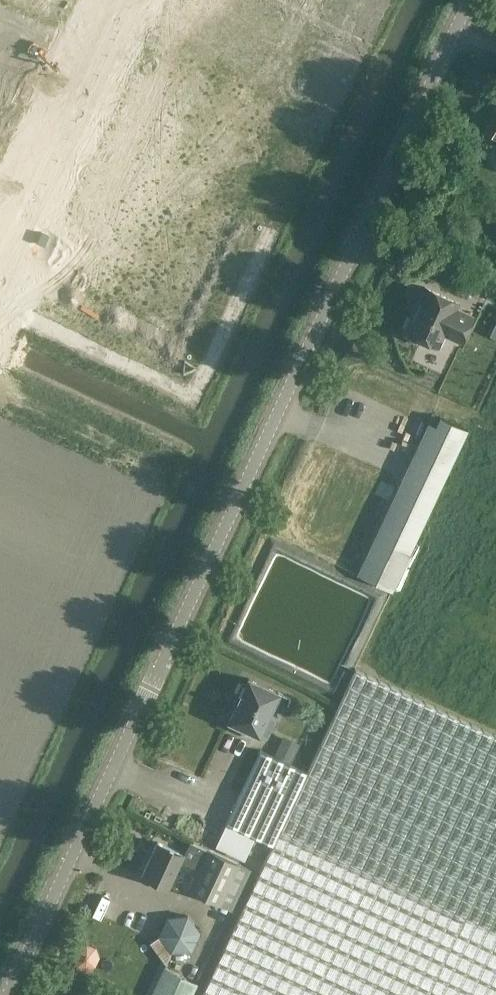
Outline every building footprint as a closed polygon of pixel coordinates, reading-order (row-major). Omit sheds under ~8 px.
[(425,286),(404,331),(407,332),(409,337),(417,340),(422,339),(438,346),(444,333),(460,341),(472,315),(456,308),(459,302),(425,286)] [(435,424),(438,416),(432,413),(428,421),(435,424)] [(428,422),(391,500),(357,573),(392,590),(434,500),(468,429),(440,416),(435,425),(428,422)] [(355,668),(306,771),(272,844),(201,994),(495,994),(495,734),(355,668)] [(237,692),(236,693),(240,695),(237,703),(234,701),(233,702),(236,704),(229,720),(243,726),(241,730),(255,736),(256,733),(259,734),(261,730),(268,733),(274,719),(267,716),(278,692),(248,678),(246,684),(242,682),(237,692)] [(294,755),(301,740),(286,733),(278,748),(294,755)] [(272,844),(306,771),(260,749),(216,844),(245,858),(255,836),(272,844)] [(168,888),(181,861),(199,869),(207,850),(189,842),(183,853),(157,841),(142,876),(168,888)] [(207,850),(199,869),(189,891),(233,911),(252,870),(207,850)] [(168,917),(160,935),(150,942),(166,963),(171,951),(191,949),(199,931),(188,915),(168,917)] [(164,967),(151,994),(191,994),(197,983),(164,967)]
